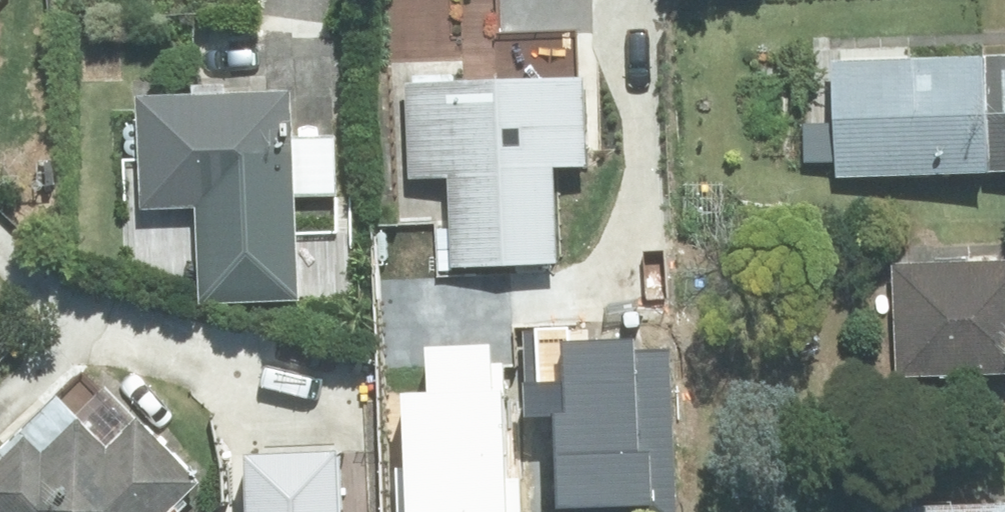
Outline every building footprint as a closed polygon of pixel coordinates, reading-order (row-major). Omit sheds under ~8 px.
[(1004,168),(1004,50),(834,58),(840,176),(1004,168)] [(460,268),(572,262),(566,158),(593,156),(588,69),(407,80),(413,170),(454,168),(460,268)] [(308,226),(304,85),(148,89),(152,206),(242,203),(243,228),(308,226)] [(1004,371),(1004,256),(899,261),(905,376),(1004,371)] [(529,335),(531,413),(560,412),(563,511),(615,511),(649,511),(652,511),(675,511),(671,346),(578,349),(577,334),(529,335)] [(422,344),(424,390),(388,392),(395,511),(517,511),(508,355),(493,356),(492,340),(422,344)] [(241,478),(162,396),(119,437),(94,411),(51,452),(36,437),(0,471),(0,504),(8,511),(206,511),(241,478)] [(372,435),(257,439),(259,511),(374,511),(372,435)] [(876,503),(876,511),(1004,511),(1004,498),(876,503)]
